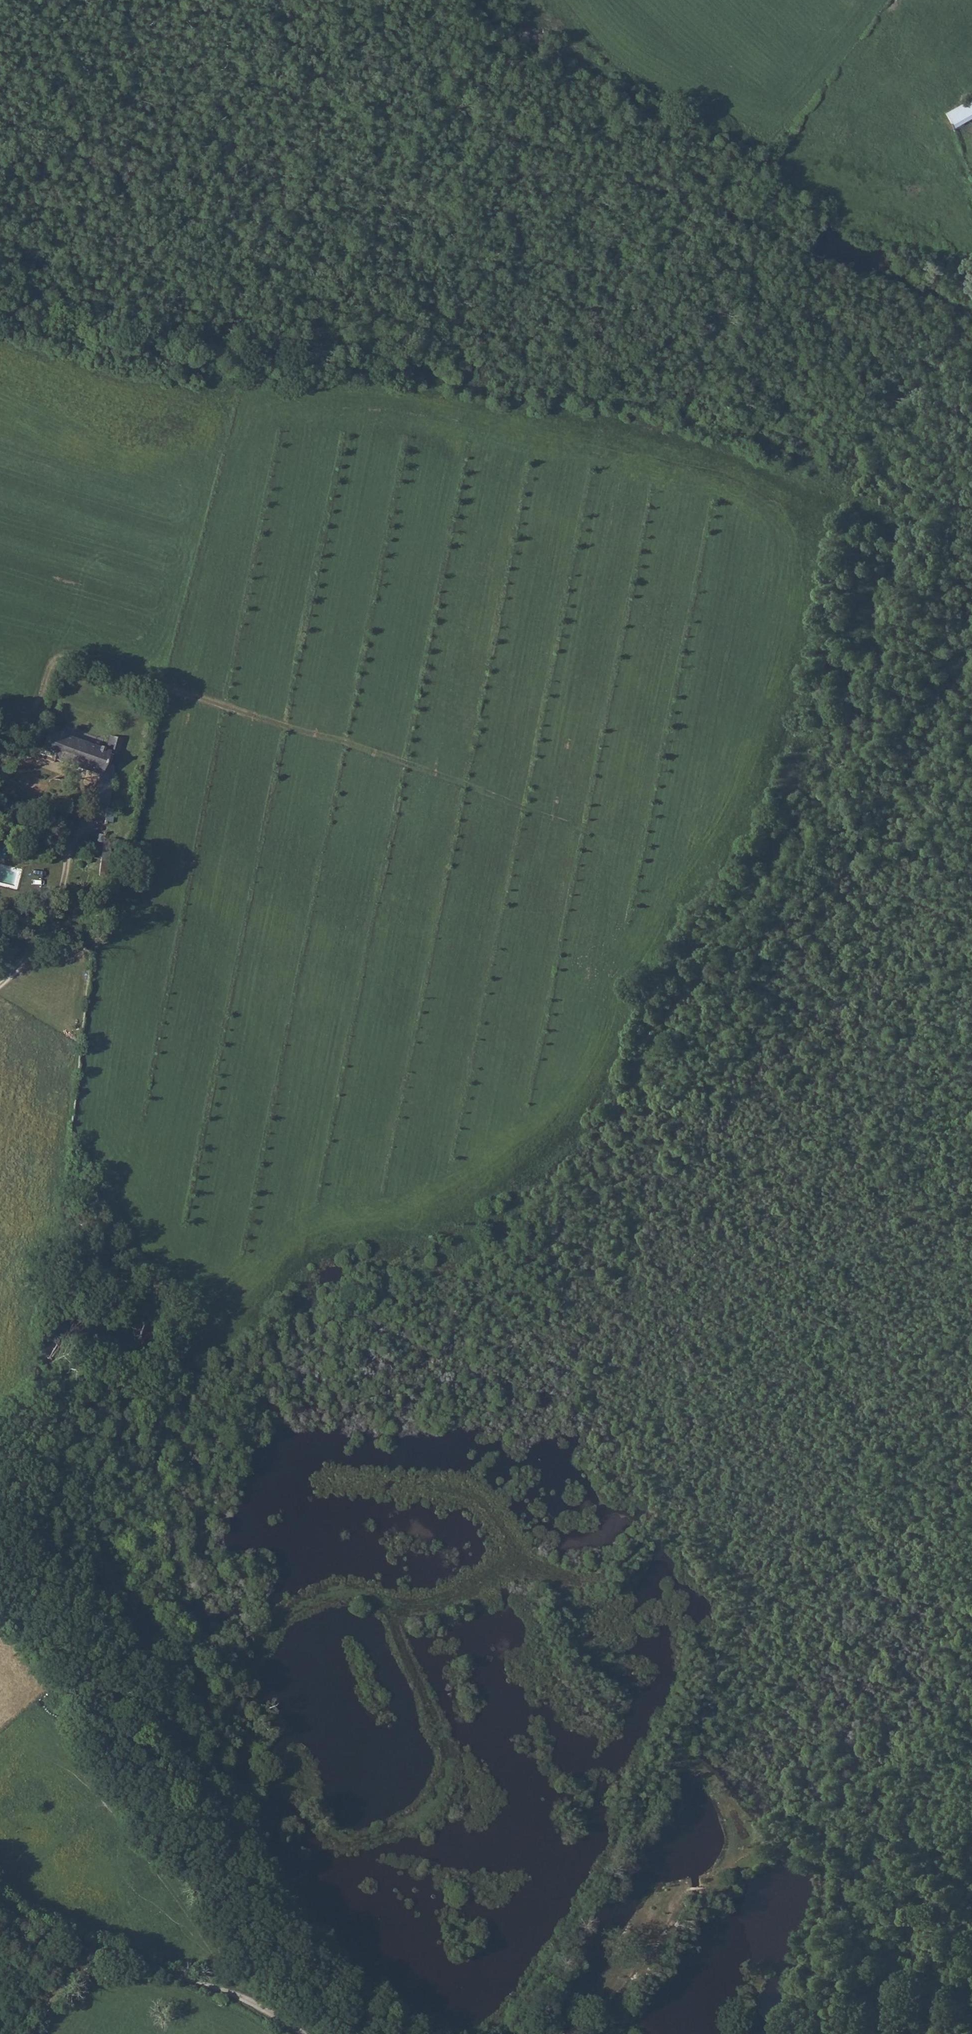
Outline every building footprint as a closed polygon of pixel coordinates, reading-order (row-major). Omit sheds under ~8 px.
[(953,128),(971,117),(971,97),(944,113),(953,128)] [(93,805),(106,806),(110,768),(99,765),(102,751),(47,732),(43,743),(38,757),(94,776),(94,777),(95,779),(97,779),(93,805)] [(115,751),(118,738),(106,734),(103,748),(115,751)] [(106,810),(104,823),(112,824),(113,811),(106,810)] [(8,843),(0,840),(0,850),(6,852),(8,843)]
